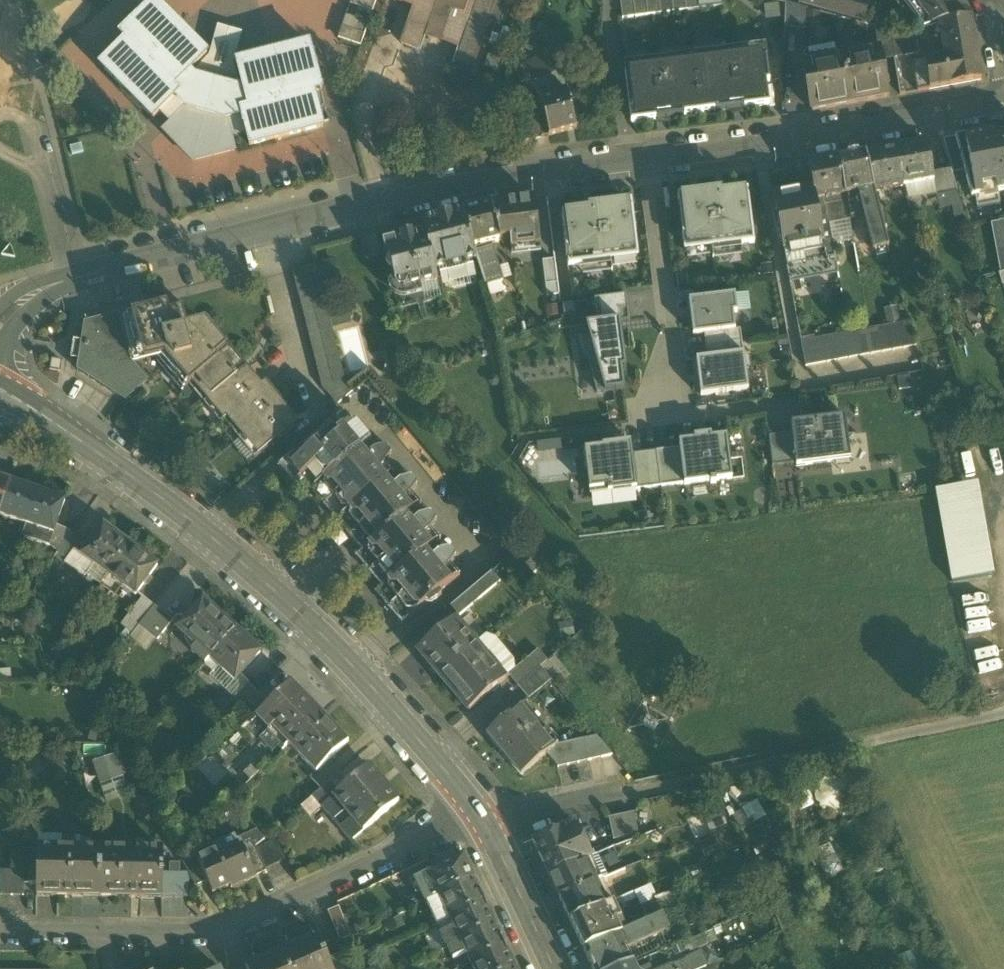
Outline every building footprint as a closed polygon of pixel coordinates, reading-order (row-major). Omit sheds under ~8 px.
[(350,4),(373,12),(377,0),(351,0),(350,4)] [(401,44),(410,47),(420,51),(429,24),(462,35),(453,62),(463,65),(473,69),(497,0),(416,0),(401,44)] [(635,17),(633,0),(620,0),(622,18),(635,17)] [(648,16),(646,0),(633,0),(635,17),(648,16)] [(660,14),(659,0),(646,0),(648,16),(660,14)] [(673,13),(672,0),(659,0),(660,14),(673,13)] [(686,11),(684,0),(672,0),(673,13),(686,11)] [(699,10),(698,4),(697,0),(684,0),(686,11),(699,10)] [(799,3),(839,14),(842,0),(800,0),(799,3)] [(859,0),(842,0),(839,14),(864,20),(869,3),(859,0)] [(955,0),(903,0),(924,27),(940,23),(943,22),(968,18),(955,0)] [(310,44),(236,63),(243,88),(236,90),(194,78),(189,73),(207,55),(154,1),(120,34),(125,40),(100,65),(153,119),(164,109),(174,120),(164,131),(193,161),(234,150),(231,135),(245,131),(249,146),(323,127),(314,93),(322,91),(310,44)] [(806,8),(786,3),(785,28),(805,29),(806,8)] [(368,24),(346,16),(338,39),(361,46),(368,24)] [(943,22),(940,23),(946,56),(926,60),(931,89),(981,79),(970,17),(968,18),(943,22)] [(886,30),(873,26),(877,49),(880,49),(882,61),(895,59),(895,58),(892,36),(886,30)] [(916,30),(892,36),(895,58),(920,52),(916,30)] [(877,49),(842,56),(851,104),(889,96),(882,61),(880,49),(877,49)] [(694,59),(701,114),(772,105),(766,50),(694,59)] [(842,56),(806,63),(811,87),(807,88),(811,111),(851,104),(842,56)] [(546,59),(523,71),(531,85),(532,85),(539,98),(550,95),(543,80),(555,75),(546,59)] [(632,122),(701,114),(694,59),(625,67),(632,122)] [(926,60),(914,62),(919,91),(931,89),(926,60)] [(555,75),(543,80),(550,95),(539,98),(549,136),(576,129),(566,92),(566,91),(561,72),(555,75)] [(540,116),(516,119),(519,142),(543,139),(540,116)] [(1003,191),(1003,160),(999,135),(987,137),(986,132),(955,138),(972,197),(974,197),(977,208),(1000,204),(998,192),(1003,191)] [(955,138),(943,140),(951,169),(953,174),(965,172),(955,138)] [(927,142),(897,148),(904,187),(935,182),(933,173),(927,142)] [(897,148),(865,154),(874,192),(904,187),(897,148)] [(865,154),(838,158),(845,196),(859,193),(864,214),(869,234),(884,230),(874,192),(865,154)] [(838,158),(807,164),(812,188),(814,201),(824,199),(845,196),(838,158)] [(951,169),(933,173),(935,182),(937,195),(957,191),(953,174),(951,169)] [(814,201),(812,188),(800,190),(800,192),(787,194),(783,192),(775,193),(771,197),(772,202),(775,204),(787,268),(835,258),(828,221),(824,199),(814,201)] [(755,244),(748,190),(708,196),(708,191),(677,196),(685,250),(711,246),(712,250),(755,244)] [(859,193),(845,196),(849,217),(864,214),(859,193)] [(845,196),(824,199),(828,221),(849,217),(845,196)] [(535,199),(490,204),(499,241),(510,240),(511,250),(541,246),(535,199)] [(603,209),(563,214),(569,267),(612,262),(611,259),(638,255),(632,201),(602,205),(603,209)] [(490,204),(464,211),(473,247),(484,245),(499,241),(490,204)] [(449,214),(437,217),(437,218),(421,222),(424,233),(425,233),(434,270),(435,270),(439,268),(446,267),(447,270),(465,265),(465,262),(472,260),(476,259),(473,247),(462,211),(450,215),(449,214)] [(884,230),(869,234),(874,251),(888,247),(884,230)] [(424,233),(412,236),(412,233),(400,236),(400,239),(394,241),(394,240),(382,243),(385,254),(387,253),(395,284),(394,284),(395,285),(396,285),(397,288),(400,290),(403,290),(403,291),(405,290),(438,281),(435,270),(434,270),(425,233),(424,233)] [(490,249),(485,250),(484,245),(473,247),(476,259),(479,269),(497,264),(492,249),(490,249)] [(554,258),(542,260),(546,296),(558,294),(554,258)] [(317,264),(305,267),(311,291),(322,288),(317,264)] [(497,264),(479,269),(485,286),(502,280),(497,264)] [(305,267),(294,270),(300,294),(311,291),(305,267)] [(311,291),(300,294),(302,304),(325,299),(322,288),(311,291)] [(690,299),(694,334),(704,333),(737,329),(734,314),(739,313),(737,294),(690,299)] [(625,296),(595,299),(598,323),(598,325),(621,322),(628,320),(625,296)] [(325,299),(302,304),(305,315),(328,309),(325,299)] [(206,325),(187,330),(180,305),(179,306),(181,314),(169,317),(167,309),(122,320),(132,363),(159,356),(168,368),(171,365),(188,386),(194,381),(228,353),(206,325)] [(328,309),(305,315),(307,325),(330,319),(328,309)] [(121,314),(85,323),(89,337),(88,343),(75,341),(72,359),(80,360),(78,371),(124,401),(147,382),(132,363),(122,320),(121,314)] [(330,319),(307,325),(310,335),(333,330),(330,319)] [(626,369),(621,322),(598,325),(598,323),(586,324),(590,337),(579,338),(583,357),(592,357),(595,371),(591,372),(597,394),(625,390),(622,370),(626,369)] [(910,322),(878,328),(883,352),(916,346),(910,322)] [(878,328),(867,330),(872,354),(883,352),(878,328)] [(706,345),(739,341),(737,329),(704,333),(706,345)] [(333,330),(310,335),(312,346),(335,340),(333,330)] [(867,330),(801,342),(806,367),(872,354),(867,330)] [(335,340),(312,346),(315,356),(338,351),(335,340)] [(706,345),(708,358),(740,353),(739,341),(706,345)] [(228,353),(194,381),(209,400),(246,370),(231,351),(228,353)] [(338,351),(315,356),(317,367),(340,361),(338,351)] [(708,358),(697,359),(702,396),(750,390),(745,353),(740,353),(708,358)] [(340,361),(317,367),(320,377),(343,372),(340,361)] [(246,370),(209,400),(225,419),(228,416),(262,388),(246,370)] [(343,372),(320,377),(323,388),(345,382),(343,372)] [(345,382),(323,388),(330,397),(346,383),(345,382)] [(346,383),(330,397),(337,406),(354,391),(345,382),(346,383)] [(262,388),(228,416),(244,435),(281,405),(265,386),(262,388)] [(281,405),(244,435),(259,454),(296,424),(281,405)] [(793,434),(797,465),(797,467),(851,461),(846,418),(792,424),(793,434)] [(330,426),(281,467),(294,483),(300,478),(311,491),(370,442),(355,425),(352,428),(346,420),(343,419),(337,424),(337,427),(334,430),(330,426)] [(695,440),(681,442),(682,449),(685,484),(732,479),(727,436),(712,438),(711,433),(694,435),(695,440)] [(797,465),(793,434),(769,437),(773,467),(797,465)] [(370,442),(311,491),(336,521),(395,472),(386,461),(390,457),(391,455),(387,450),(383,449),(379,453),(370,442)] [(584,447),(590,495),(637,489),(633,455),(631,442),(584,447)] [(682,449),(656,452),(660,487),(685,484),(682,449)] [(656,452),(633,455),(637,489),(660,487),(656,452)] [(395,472),(336,521),(362,552),(415,509),(421,503),(412,492),(416,488),(416,486),(412,480),(409,480),(405,484),(395,472)] [(0,478),(0,514),(11,481),(0,478)] [(11,481),(0,514),(0,515),(26,524),(38,491),(11,481)] [(980,482),(936,490),(951,582),(995,574),(980,482)] [(65,500),(38,491),(26,524),(53,533),(65,500)] [(362,552),(356,557),(382,588),(434,544),(440,539),(431,528),(436,525),(436,522),(431,516),(428,516),(424,520),(415,509),(362,552)] [(130,546),(103,526),(81,555),(108,576),(130,546)] [(382,588),(375,593),(401,624),(460,575),(450,563),(455,559),(455,557),(451,551),(448,551),(443,555),(434,544),(382,588)] [(156,566),(130,546),(108,576),(134,596),(156,566)] [(470,591),(451,606),(459,616),(477,600),(470,591)] [(143,598),(129,615),(141,625),(155,608),(143,598)] [(235,631),(203,602),(178,630),(196,646),(191,651),(205,664),(235,631)] [(173,623),(155,608),(141,625),(159,640),(173,623)] [(455,620),(418,651),(439,675),(475,645),(475,644),(455,620)] [(260,653),(235,631),(205,664),(213,672),(219,666),(235,680),(260,653)] [(475,645),(439,675),(469,711),(505,680),(475,645)] [(531,656),(508,675),(518,687),(540,668),(541,668),(531,656)] [(540,668),(518,687),(528,700),(551,681),(540,668)] [(249,684),(230,702),(239,712),(258,693),(249,684)] [(321,714),(291,684),(269,705),(257,717),(269,731),(265,735),(281,752),(292,742),(321,714)] [(258,693),(239,712),(250,723),(257,717),(269,705),(258,693)] [(558,745),(523,704),(486,734),(521,776),(546,755),(558,745)] [(321,714),(292,742),(300,752),(297,754),(315,773),(316,774),(329,762),(348,743),(328,722),(328,721),(321,714)] [(585,740),(558,745),(546,755),(557,768),(589,762),(585,740)] [(94,758),(105,802),(132,796),(122,752),(94,758)] [(329,762),(316,774),(315,773),(310,778),(321,789),(339,773),(329,762)] [(388,789),(369,767),(334,796),(352,817),(352,818),(364,832),(399,802),(398,801),(397,801),(387,789),(388,789)] [(739,826),(763,816),(757,801),(733,811),(739,826)] [(635,832),(632,814),(611,819),(614,836),(635,832)] [(561,828),(533,841),(549,875),(585,859),(592,856),(578,827),(567,833),(565,829),(562,830),(561,828)] [(238,839),(255,878),(266,874),(264,870),(255,849),(249,835),(238,839)] [(704,858),(719,850),(711,836),(696,845),(704,858)] [(276,840),(255,849),(264,870),(285,861),(276,840)] [(241,846),(219,856),(218,852),(198,861),(212,894),(231,886),(232,888),(255,878),(241,846)] [(100,849),(37,848),(36,896),(99,897),(100,849)] [(163,850),(100,849),(99,897),(162,898),(163,874),(163,850)] [(464,858),(428,874),(439,898),(474,881),(464,858)] [(585,859),(549,875),(559,899),(596,882),(585,859)] [(0,872),(0,896),(24,896),(24,872),(0,872)] [(189,874),(163,874),(162,898),(188,898),(189,874)] [(474,881),(439,898),(450,920),(485,904),(474,881)] [(596,882),(559,899),(570,922),(603,907),(606,906),(596,882)] [(439,898),(427,903),(438,926),(450,920),(439,898)] [(485,904),(450,920),(454,929),(460,942),(495,926),(485,904)] [(656,905),(642,911),(647,923),(661,917),(656,905)] [(339,907),(328,912),(340,941),(351,936),(339,907)] [(603,907),(570,922),(584,951),(618,936),(621,934),(615,921),(610,923),(603,907)] [(678,910),(661,917),(668,932),(684,924),(678,910)] [(621,934),(618,936),(625,951),(668,932),(661,917),(647,923),(621,934)] [(495,926),(460,942),(471,964),(505,948),(495,926)] [(454,929),(441,935),(447,948),(460,942),(454,929)] [(584,951),(592,968),(622,968),(631,965),(625,951),(618,936),(584,951)] [(281,952),(289,968),(331,968),(327,960),(316,937),(281,952)] [(471,964),(473,968),(515,968),(505,948),(471,964)] [(677,960),(681,968),(697,968),(705,965),(699,951),(677,960)] [(245,968),(289,968),(281,952),(245,968)] [(339,955),(327,960),(331,968),(345,968),(339,955)]
